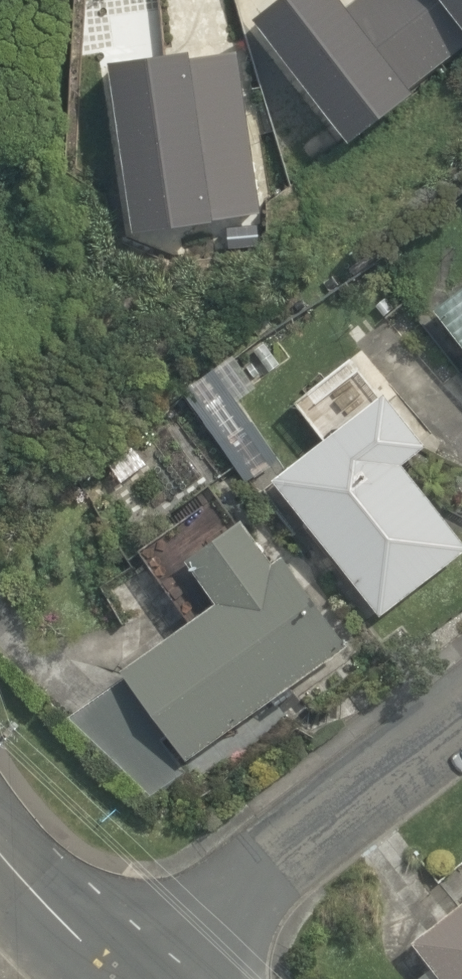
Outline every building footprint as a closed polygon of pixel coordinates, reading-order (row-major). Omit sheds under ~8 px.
[(253,19),(348,143),(413,94),(409,89),(461,50),(461,0),(355,0),(346,7),(341,0),(278,0),(253,19)] [(188,53),(109,64),(132,234),(259,214),(237,53),(189,60),(188,53)] [(439,305),(461,336),(461,287),(439,305)] [(204,378),(185,392),(249,483),(284,459),(239,399),(260,384),(234,353),(202,375),(204,378)] [(428,442),(387,392),(277,477),(382,613),(461,551),(461,535),(405,460),(428,442)] [(123,665),(190,759),(352,642),(286,551),(276,558),(247,517),(191,555),(219,598),(123,665)] [(416,939),(436,966),(419,978),(461,978),(461,903),(416,939)]
